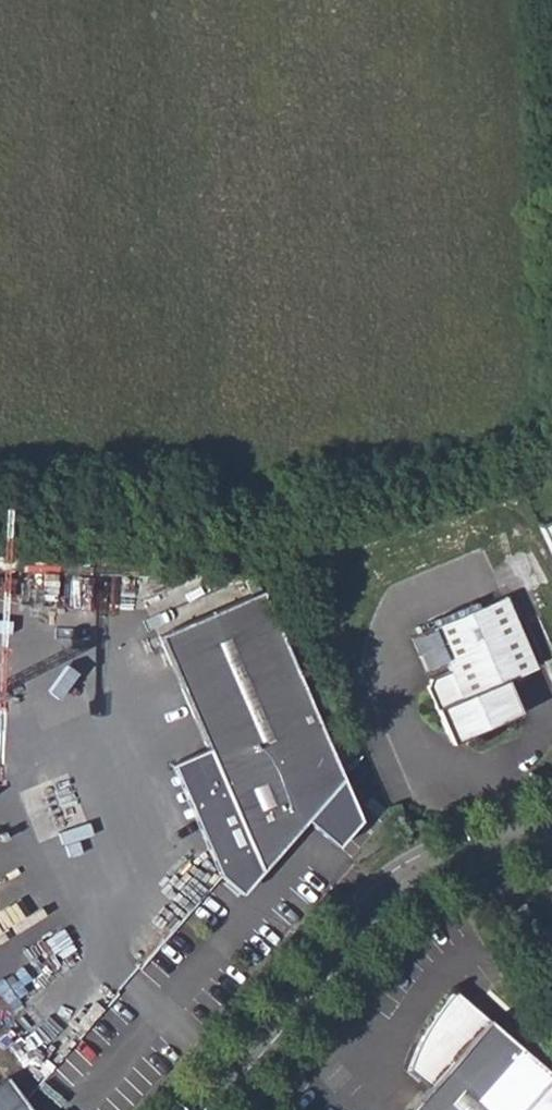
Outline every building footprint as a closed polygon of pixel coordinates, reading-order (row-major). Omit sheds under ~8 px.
[(538,525),(551,556),(551,518),(538,525)] [(262,595),(161,639),(263,875),(343,782),(262,595)] [(503,596),(430,627),(448,670),(430,678),(426,686),(445,730),(462,738),(519,713),(505,679),(533,667),(503,596)] [(505,913),(512,923),(529,912),(522,902),(505,913)] [(456,996),(442,1013),(426,1038),(413,1065),(409,1075),(430,1092),(415,1109),(526,1109),(551,1080),(551,1079),(456,996)] [(0,1081),(0,1109),(31,1109),(6,1076),(0,1081)]
